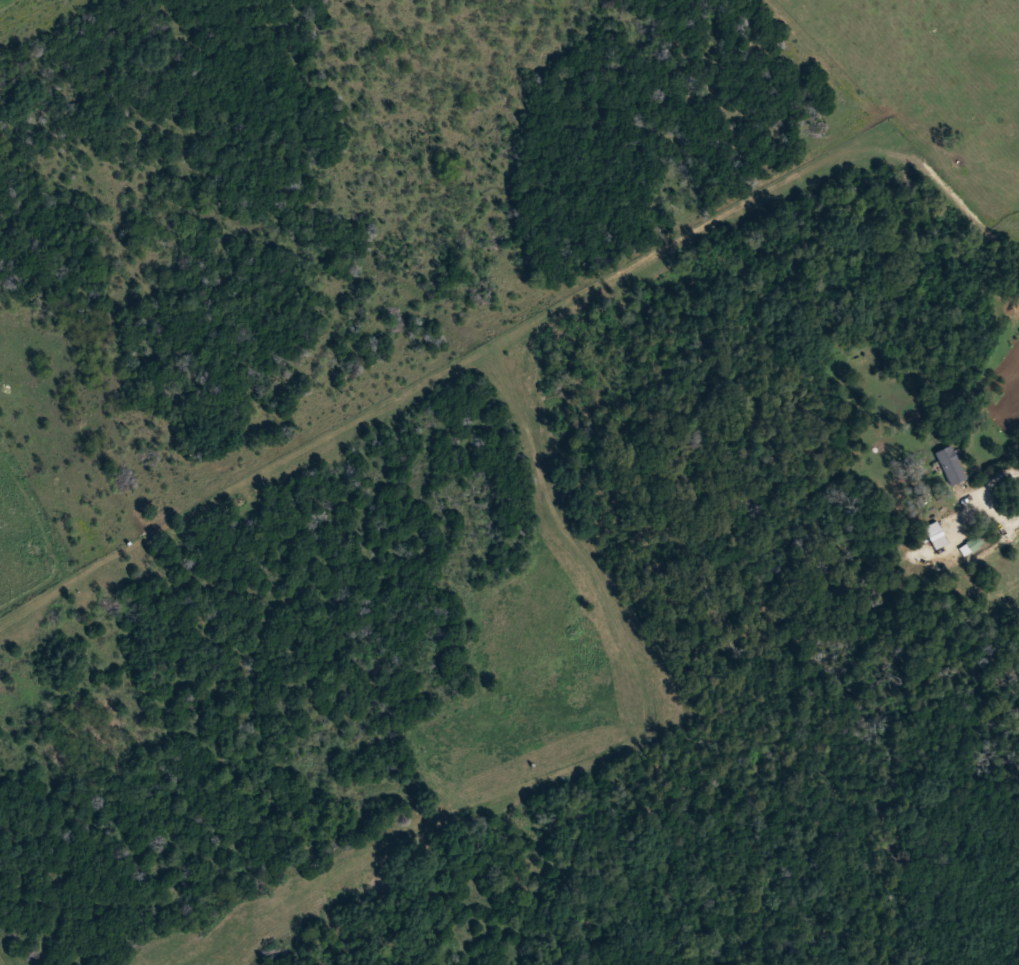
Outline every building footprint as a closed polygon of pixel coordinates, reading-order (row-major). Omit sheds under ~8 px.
[(934,451),(948,485),(965,479),(951,445),(934,451)] [(924,527),(935,549),(947,543),(936,521),(924,527)]
